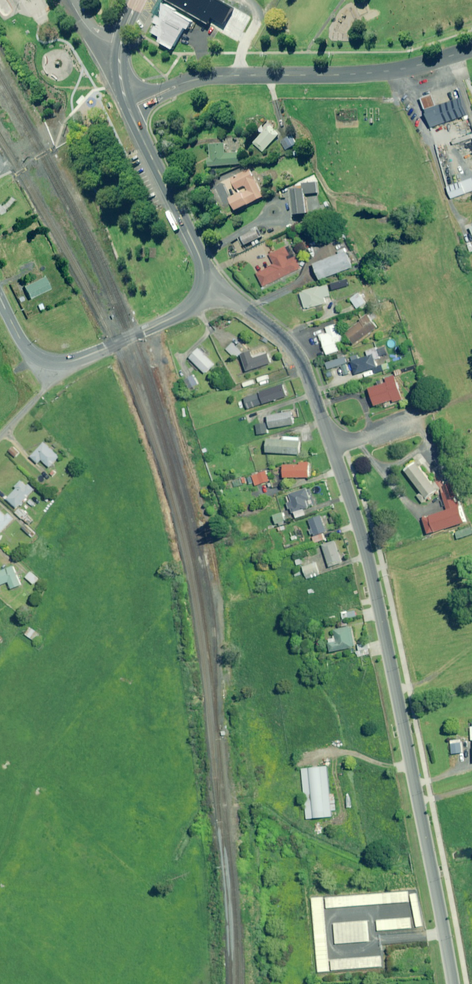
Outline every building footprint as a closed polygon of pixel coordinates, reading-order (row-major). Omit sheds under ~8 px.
[(218,0),(166,0),(207,23),(209,19),(221,25),(231,7),(218,0)] [(156,43),(170,51),(183,26),(186,28),(190,21),(162,3),(159,10),(156,43)] [(457,94),(423,105),(429,123),(463,112),(457,94)] [(279,135),(269,126),(253,143),(263,152),(279,135)] [(296,144),(291,135),(281,141),(285,150),(296,144)] [(225,154),(224,143),(209,145),(210,158),(207,158),(208,167),(241,164),(240,153),(225,154)] [(264,196),(251,169),(231,179),(236,190),(246,185),(248,190),(231,198),(236,210),(264,196)] [(458,175),(444,180),(449,193),(463,188),(458,175)] [(316,193),(315,182),(302,184),(302,188),(289,189),(292,215),(306,213),(304,194),(316,193)] [(261,237),(257,230),(241,237),(244,245),(261,237)] [(288,255),(285,248),(284,246),(268,254),(273,264),(256,273),(262,286),(300,267),(295,256),(289,260),(287,256),(288,255)] [(353,267),(347,252),(314,264),(320,279),(353,267)] [(48,289),(42,277),(22,286),(28,299),(48,289)] [(330,295),(326,284),(298,293),(303,309),(325,302),(324,297),(330,295)] [(367,305),(358,293),(350,299),(359,311),(367,305)] [(376,327),(367,315),(344,331),(353,344),(376,327)] [(335,329),(333,321),(321,325),(323,331),(316,334),(322,353),(335,348),(332,339),(338,337),(335,329)] [(374,373),(388,369),(386,364),(375,367),(373,360),(379,358),(375,347),(365,350),(366,356),(350,361),(355,375),(373,369),(374,373)] [(214,364),(199,348),(189,358),(205,373),(214,364)] [(253,358),(250,351),(239,354),(245,371),(270,363),(267,354),(253,358)] [(348,374),(345,363),(347,363),(345,357),(325,362),(327,369),(340,365),(343,375),(348,374)] [(197,384),(192,374),(183,379),(189,388),(197,384)] [(403,399),(395,376),(386,379),(387,382),(369,388),(375,406),(384,403),(385,407),(393,404),(392,403),(403,399)] [(287,396),(283,383),(259,392),(263,404),(287,396)] [(260,404),(256,394),(244,398),(247,408),(260,404)] [(225,402),(221,397),(210,405),(215,411),(225,402)] [(212,413),(208,410),(200,418),(204,422),(212,413)] [(293,424),(290,410),(281,412),(281,413),(268,416),(270,428),(293,424)] [(300,437),(282,436),(282,439),(267,439),(266,453),(299,454),(300,437)] [(60,457),(45,443),(31,457),(38,463),(42,459),(50,467),(60,457)] [(19,452),(12,446),(8,451),(15,457),(19,452)] [(434,488),(413,460),(400,470),(421,498),(434,488)] [(308,462),(297,461),(297,464),(282,464),(282,477),(307,477),(308,462)] [(267,481),(264,471),(250,476),(253,485),(267,481)] [(245,482),(243,476),(231,480),(233,486),(245,482)] [(16,507),(32,491),(34,489),(29,483),(27,485),(21,480),(15,486),(17,488),(4,501),(9,506),(12,503),(16,507)] [(453,482),(444,486),(449,499),(458,495),(453,482)] [(306,499),(309,498),(306,488),(285,495),(289,509),(290,509),(292,513),(294,512),(295,518),(306,514),(304,509),(308,507),(306,499)] [(419,513),(424,532),(462,521),(457,502),(419,513)] [(248,507),(236,511),(238,516),(249,512),(248,507)] [(32,519),(19,508),(15,512),(28,524),(32,519)] [(0,511),(0,532),(13,519),(7,514),(5,516),(0,511)] [(284,521),(281,512),(272,515),(275,524),(284,521)] [(314,533),(314,535),(317,542),(325,539),(322,533),(326,531),(321,516),(309,520),(312,529),(309,530),(310,534),(314,533)] [(26,525),(22,529),(31,537),(35,532),(26,525)] [(470,528),(455,532),(457,539),(471,534),(471,533),(470,528)] [(341,563),(335,541),(322,544),(329,567),(341,563)] [(315,562),(302,567),(306,579),(320,574),(315,562)] [(13,565),(0,571),(0,585),(8,582),(11,589),(21,584),(13,565)] [(38,579),(31,571),(25,577),(33,584),(38,579)] [(348,612),(346,603),(339,604),(341,620),(356,618),(355,611),(348,612)] [(335,636),(327,639),(330,652),(355,646),(350,625),(334,629),(335,636)] [(39,634),(30,628),(25,634),(35,641),(39,634)] [(360,657),(370,654),(369,649),(370,648),(369,641),(357,645),(358,650),(355,651),(357,658),(360,657)] [(461,753),(460,740),(450,741),(451,754),(461,753)] [(324,817),(331,816),(331,811),(335,810),(333,794),(328,794),(326,767),(319,768),(308,769),(301,769),(306,819),(313,818),(324,817)] [(323,898),(324,909),(408,901),(407,890),(323,898)] [(409,917),(374,919),(375,929),(410,927),(409,917)] [(335,944),(368,941),(366,920),(333,922),(335,944)] [(378,955),(330,959),(331,970),(379,966),(378,955)]
